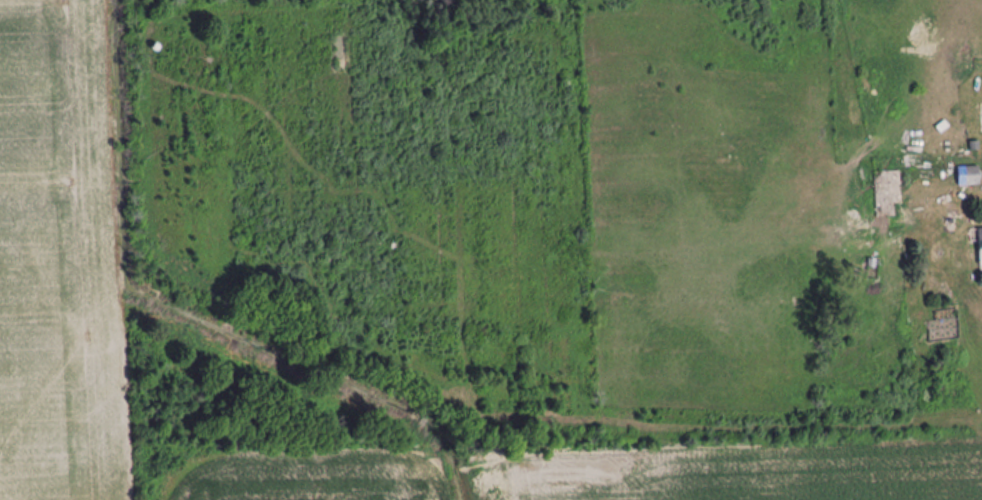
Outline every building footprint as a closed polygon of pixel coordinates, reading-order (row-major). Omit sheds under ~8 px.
[(981,185),(981,167),(959,167),(959,185),(981,185)] [(878,171),(879,218),(905,217),(905,171),(878,171)]
